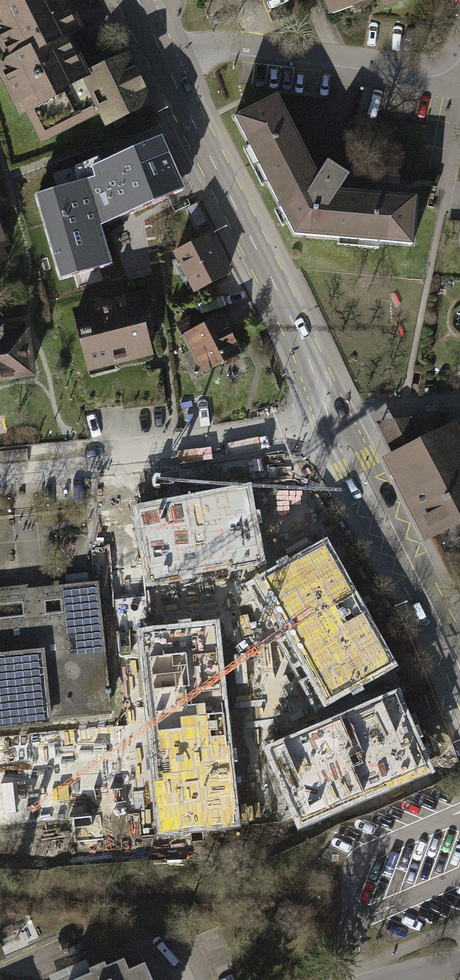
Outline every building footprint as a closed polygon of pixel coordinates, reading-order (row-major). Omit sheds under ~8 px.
[(33,119),(94,91),(83,67),(65,28),(77,22),(66,0),(0,0),(0,49),(33,119)] [(327,21),(376,1),(380,13),(416,0),(319,0),(327,21)] [(83,67),(94,91),(108,120),(150,101),(125,47),(83,67)] [(320,179),(281,98),(235,120),(297,241),(415,250),(419,201),(343,194),(351,180),(329,165),(320,179)] [(184,189),(161,137),(101,164),(98,157),(76,167),(79,183),(35,195),(60,279),(113,264),(101,225),(184,189)] [(195,219),(175,214),(172,223),(193,228),(195,219)] [(209,224),(166,244),(191,297),(234,278),(209,224)] [(159,277),(156,245),(130,247),(133,279),(159,277)] [(143,304),(72,317),(82,376),(153,363),(143,304)] [(239,359),(220,316),(180,334),(199,377),(239,359)] [(25,324),(0,327),(0,381),(12,380),(11,376),(31,373),(25,324)] [(395,455),(449,428),(444,418),(381,427),(395,455)] [(395,455),(433,532),(459,518),(459,450),(449,428),(395,455)] [(104,717),(94,580),(32,584),(0,586),(0,725),(104,717)] [(199,747),(201,803),(277,800),(275,744),(199,747)] [(74,979),(153,979),(145,961),(128,968),(124,957),(106,964),(105,960),(89,967),(91,971),(73,978),(74,979)] [(55,977),(56,979),(72,979),(69,972),(55,977)]
